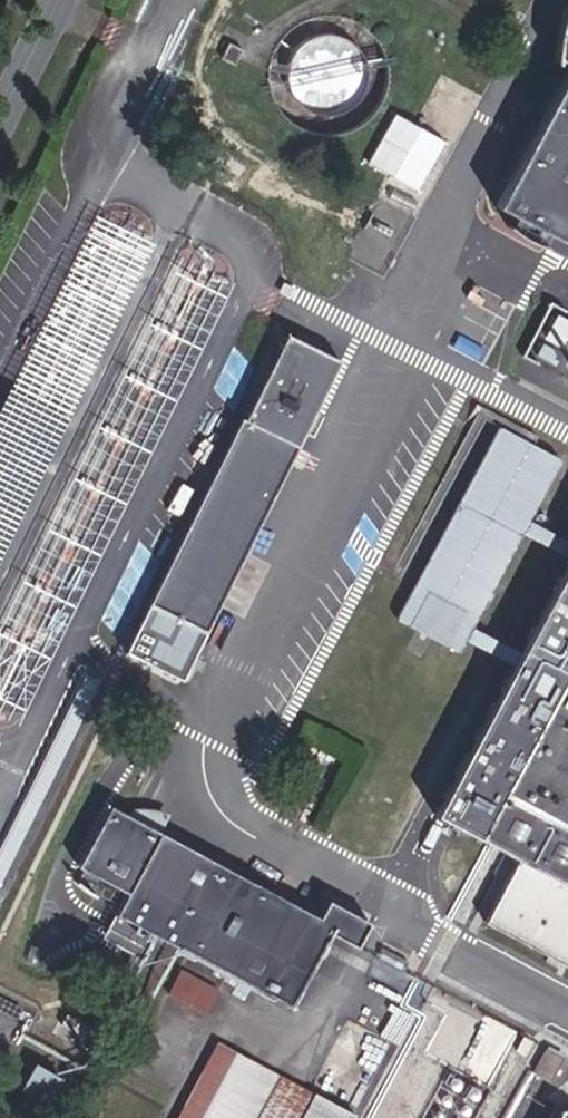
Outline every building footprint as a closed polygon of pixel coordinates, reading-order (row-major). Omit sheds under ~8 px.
[(323,44),(300,43),(300,110),(350,110),(351,46),(323,46),(323,44)] [(567,243),(567,72),(497,206),(567,243)] [(425,115),(438,91),(431,87),(417,111),(425,115)] [(526,356),(567,372),(567,317),(544,308),(526,356)] [(242,413),(121,655),(177,685),(341,356),(288,329),(246,415),(242,413)] [(561,455),(498,422),(396,615),(458,648),(465,636),(472,622),(522,528),(528,517),(561,455)] [(528,517),(522,528),(567,552),(567,538),(528,517)] [(519,649),(513,661),(431,816),(516,858),(484,918),(567,963),(567,557),(519,649)] [(519,649),(472,622),(465,636),(513,661),(519,649)] [(81,679),(0,843),(0,878),(95,686),(81,679)] [(329,906),(124,797),(92,856),(138,881),(112,928),(155,950),(168,926),(302,997),(342,923),(367,936),(380,912),(338,889),(329,906)] [(47,955),(54,940),(45,935),(37,950),(47,955)] [(228,980),(192,961),(179,984),(216,1003),(228,980)] [(386,982),(366,1020),(395,1037),(416,998),(386,982)] [(99,1015),(73,1001),(66,1013),(92,1028),(99,1015)] [(395,1037),(365,1021),(324,1095),(354,1112),(395,1037)] [(324,1095),(224,1042),(184,1117),(312,1117),(324,1095)] [(542,1065),(560,1074),(567,1059),(567,1048),(555,1042),(542,1065)] [(51,1089),(64,1065),(41,1053),(28,1076),(51,1089)] [(312,1117),(352,1117),(355,1112),(324,1095),(312,1117)]
